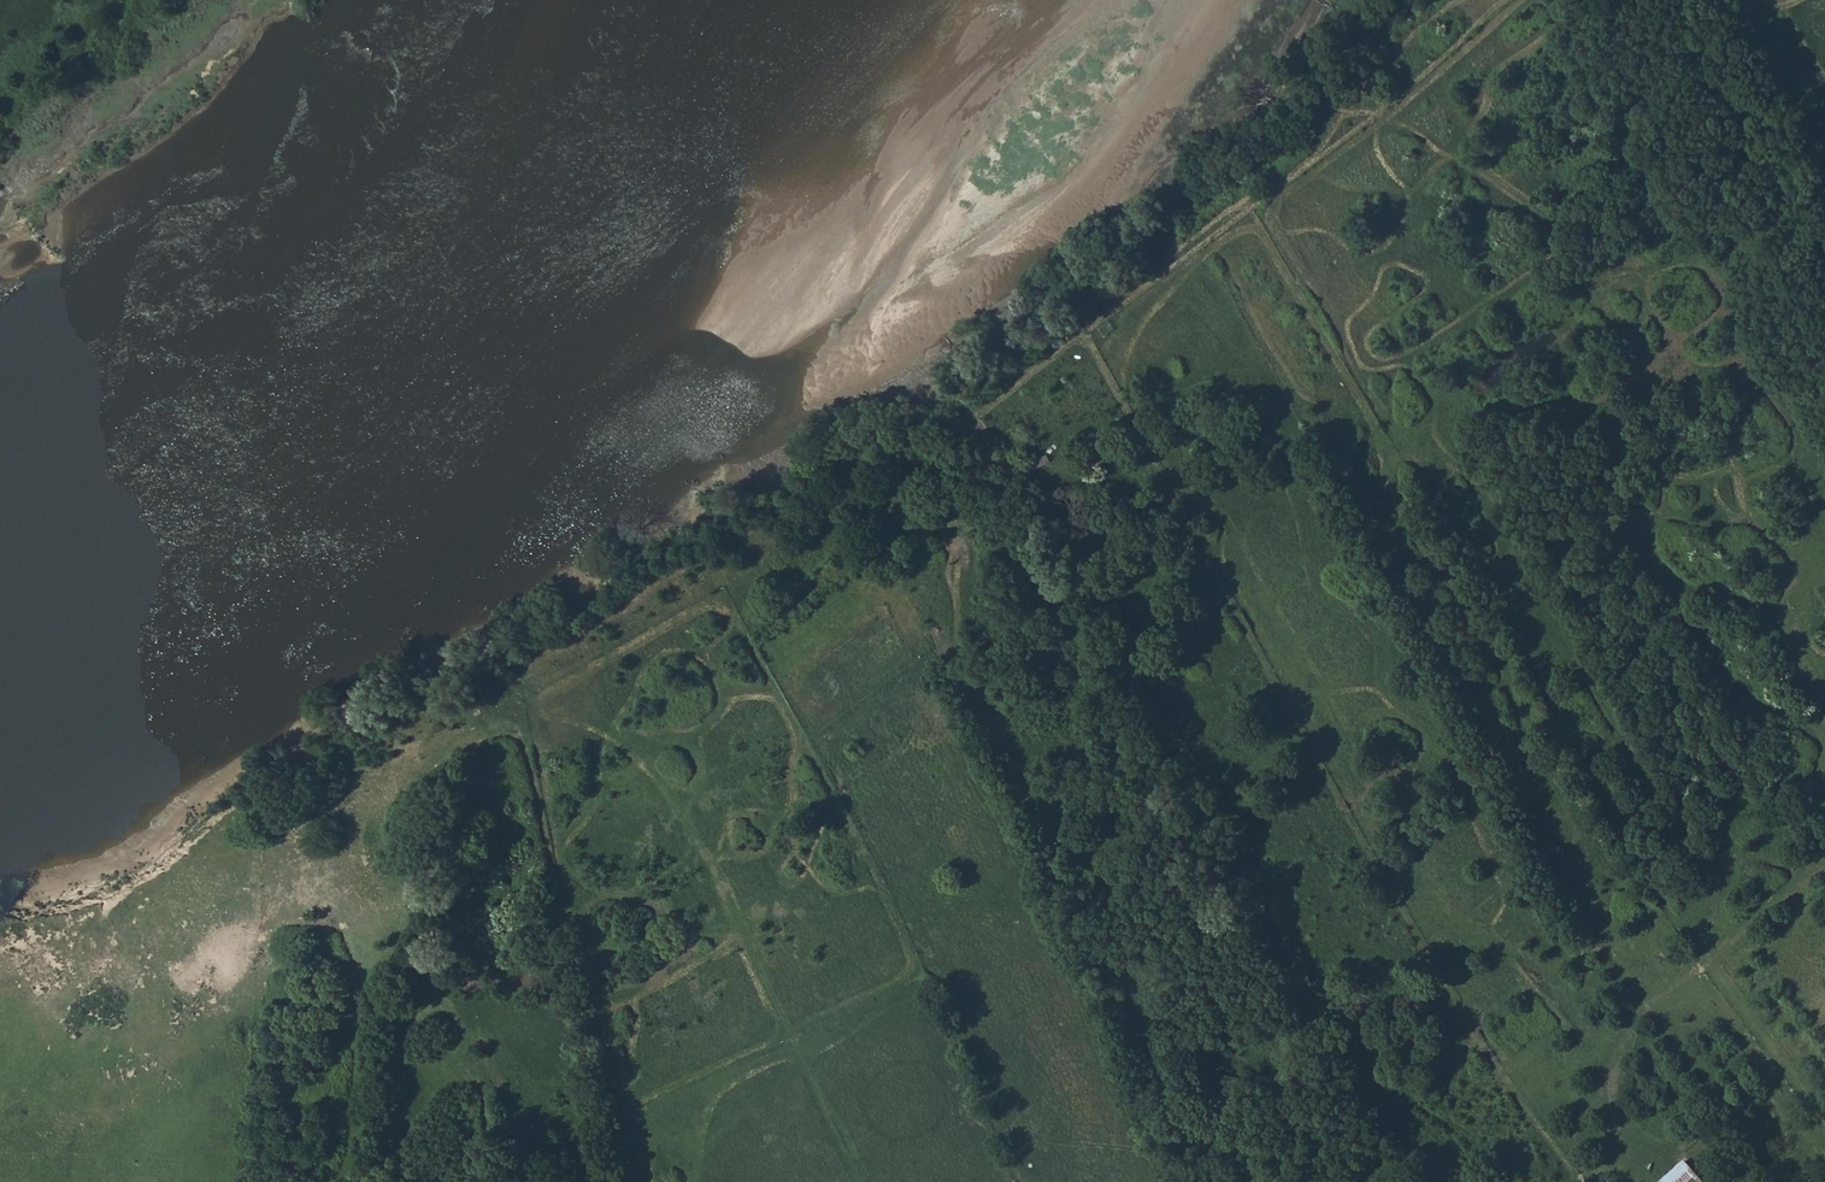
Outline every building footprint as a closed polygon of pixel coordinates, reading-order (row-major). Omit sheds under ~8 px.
[(408,694),(397,693),(396,706),(407,708),(408,694)] [(1704,1178),(1687,1160),(1663,1181),(1699,1181),(1704,1178)]
